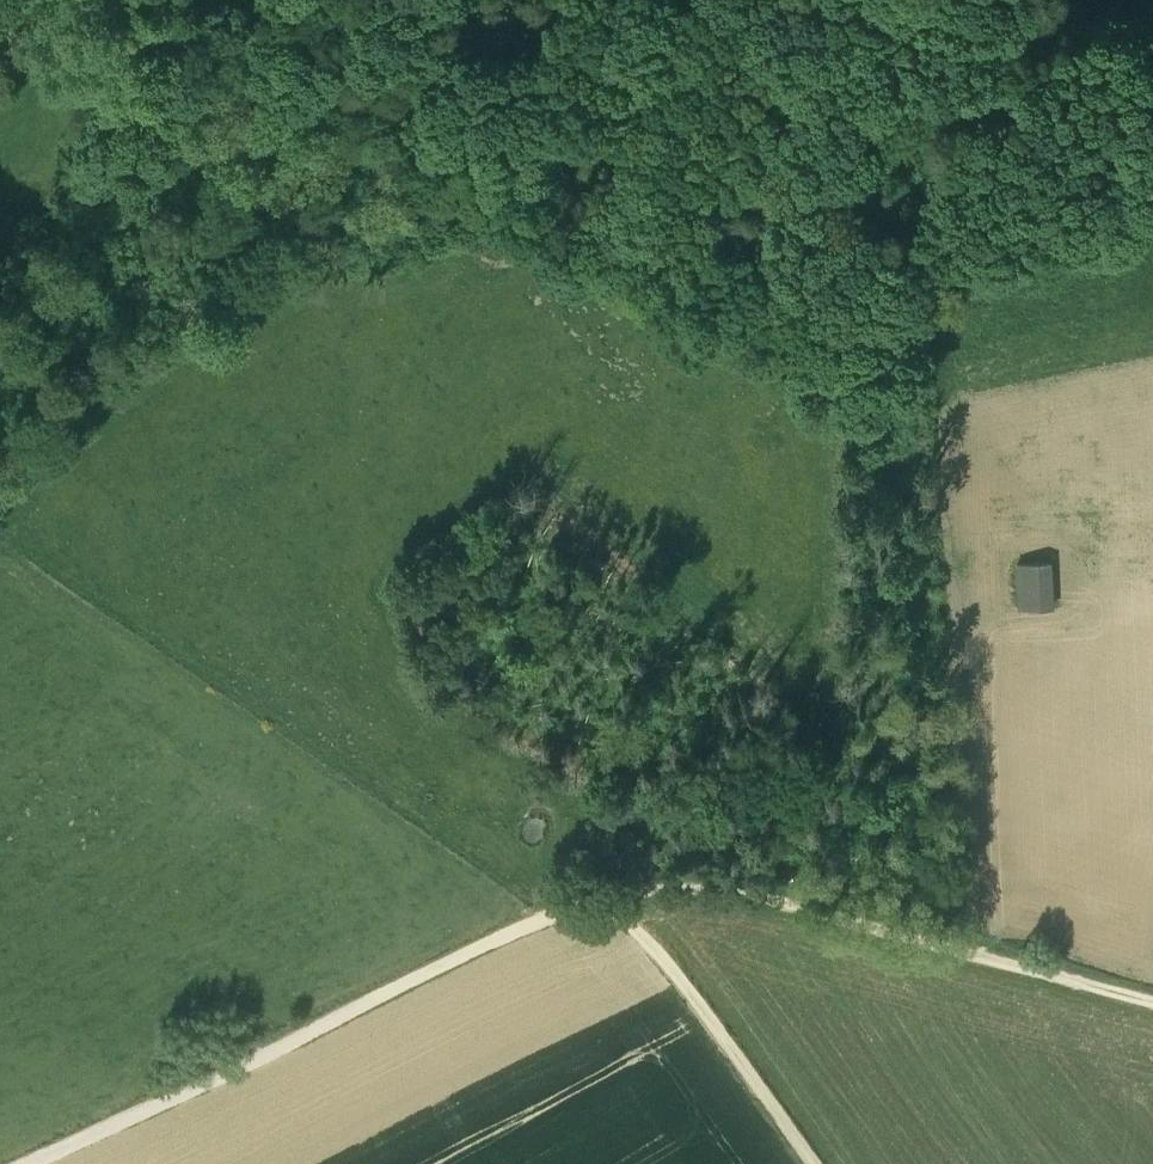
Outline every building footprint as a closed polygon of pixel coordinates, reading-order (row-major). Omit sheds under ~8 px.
[(1050,560),(1019,562),(1021,608),(1053,607),(1050,560)]
